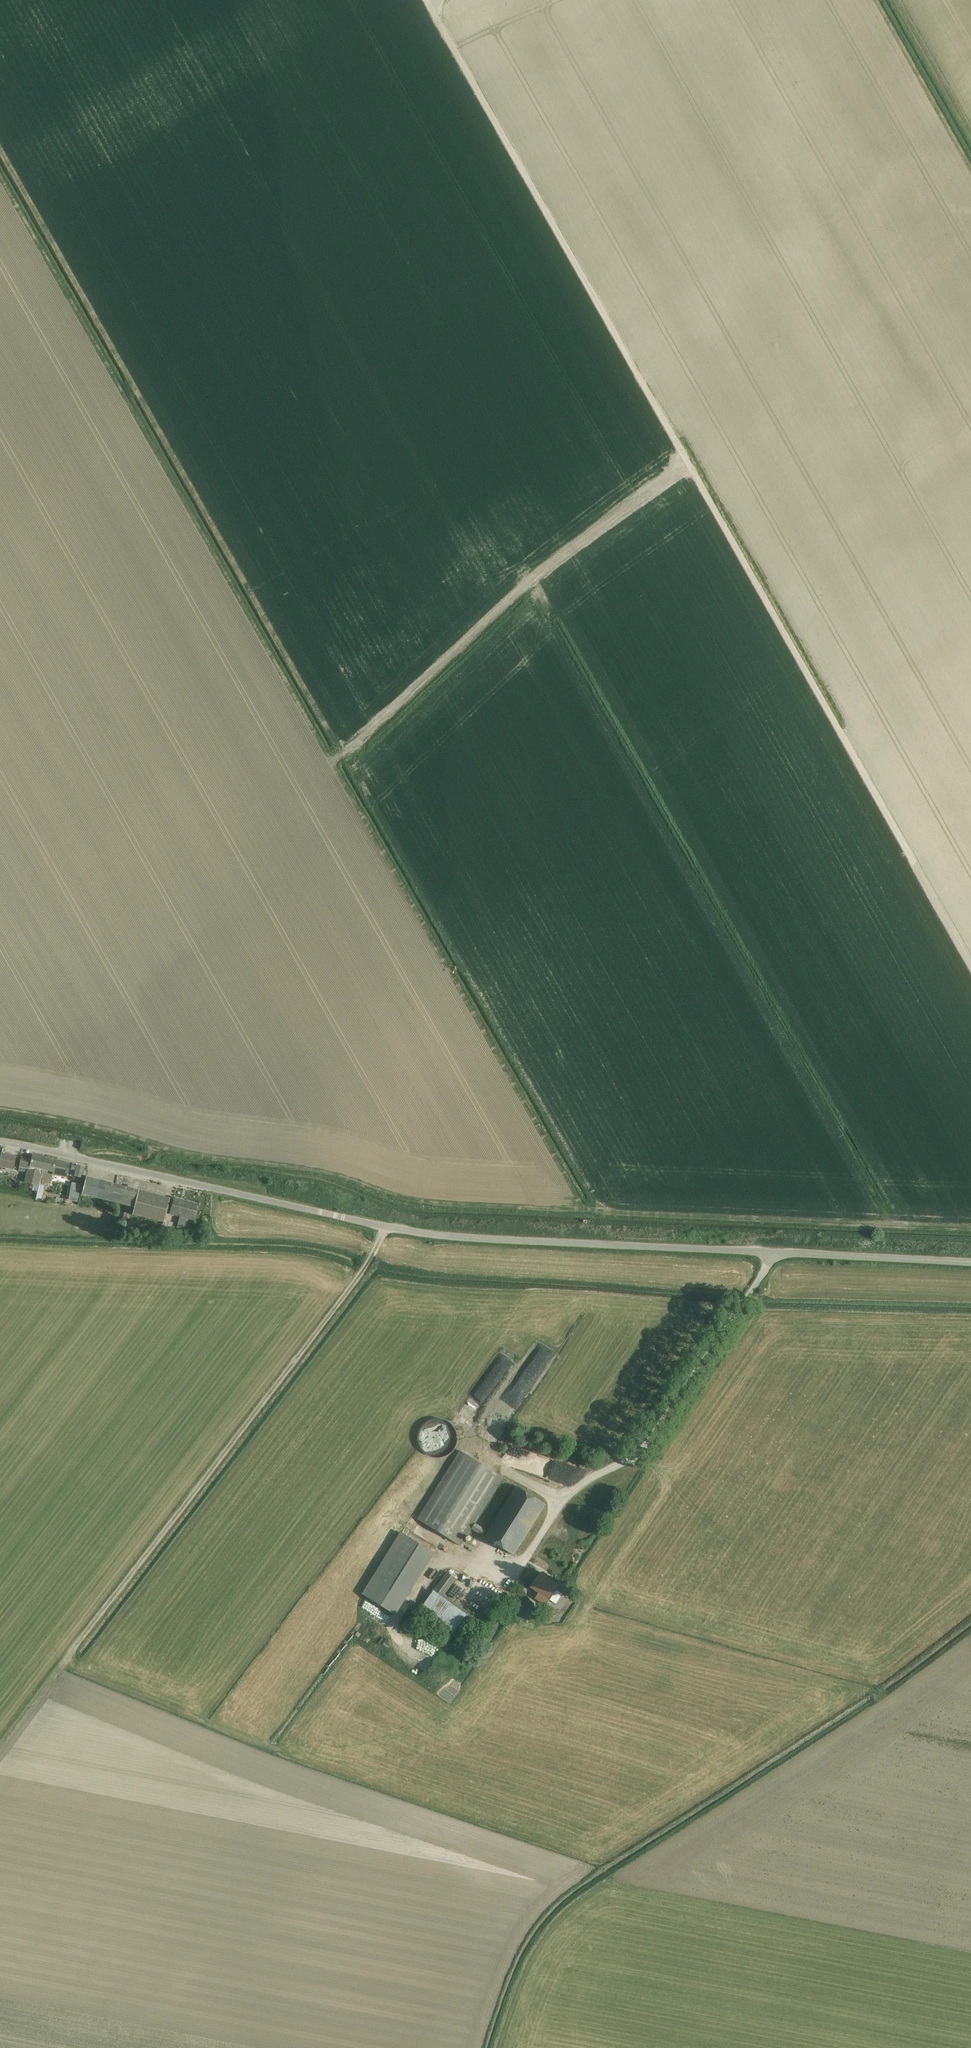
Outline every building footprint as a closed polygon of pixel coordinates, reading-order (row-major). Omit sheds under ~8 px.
[(524,79),(508,88),(511,93),(527,84),(524,79)] [(74,1134),(73,1144),(84,1146),(85,1135),(74,1134)] [(13,1170),(16,1156),(1,1153),(0,1159),(0,1167),(13,1170)] [(21,1157),(19,1167),(18,1170),(27,1172),(24,1183),(28,1184),(38,1186),(39,1182),(40,1182),(45,1158),(32,1155),(31,1159),(21,1157)] [(45,1158),(40,1182),(50,1184),(52,1175),(66,1178),(69,1164),(55,1161),(55,1160),(45,1158)] [(76,1165),(74,1176),(82,1178),(85,1167),(76,1165)] [(164,1223),(170,1199),(85,1178),(81,1194),(134,1208),(132,1215),(164,1223)] [(76,1201),(79,1188),(67,1186),(65,1198),(76,1201)] [(185,1218),(193,1220),(194,1214),(197,1204),(174,1198),(171,1208),(170,1214),(180,1216),(178,1222),(184,1223),(185,1218)] [(137,1234),(138,1226),(123,1222),(121,1230),(137,1234)] [(162,1233),(164,1225),(154,1222),(152,1230),(162,1233)] [(491,1401),(510,1370),(499,1363),(479,1394),(491,1401)] [(420,1435),(419,1438),(420,1442),(420,1445),(422,1448),(424,1451),(426,1453),(429,1455),(432,1457),(435,1458),(439,1458),(442,1458),(445,1457),(449,1455),(451,1453),(454,1451),(456,1448),(457,1445),(458,1442),(458,1438),(458,1435),(457,1432),(456,1429),(454,1426),(451,1423),(449,1422),(445,1420),(442,1419),(439,1419),(435,1419),(432,1420),(429,1422),(426,1423),(424,1426),(422,1429),(420,1432),(420,1435)] [(461,1546),(471,1529),(482,1536),(486,1530),(483,1528),(486,1522),(478,1517),(503,1478),(460,1451),(418,1519),(461,1546)] [(545,1505),(537,1499),(517,1487),(484,1538),(513,1556),(545,1505)] [(401,1532),(363,1594),(393,1613),(402,1599),(432,1551),(401,1532)] [(514,1581),(517,1572),(506,1569),(503,1578),(514,1581)] [(437,1589),(421,1609),(451,1634),(468,1613),(444,1595),(457,1578),(448,1572),(435,1589),(437,1589)] [(560,1586),(541,1572),(531,1587),(538,1593),(535,1598),(546,1606),(560,1586)] [(568,1587),(562,1601),(572,1605),(578,1591),(568,1587)]
